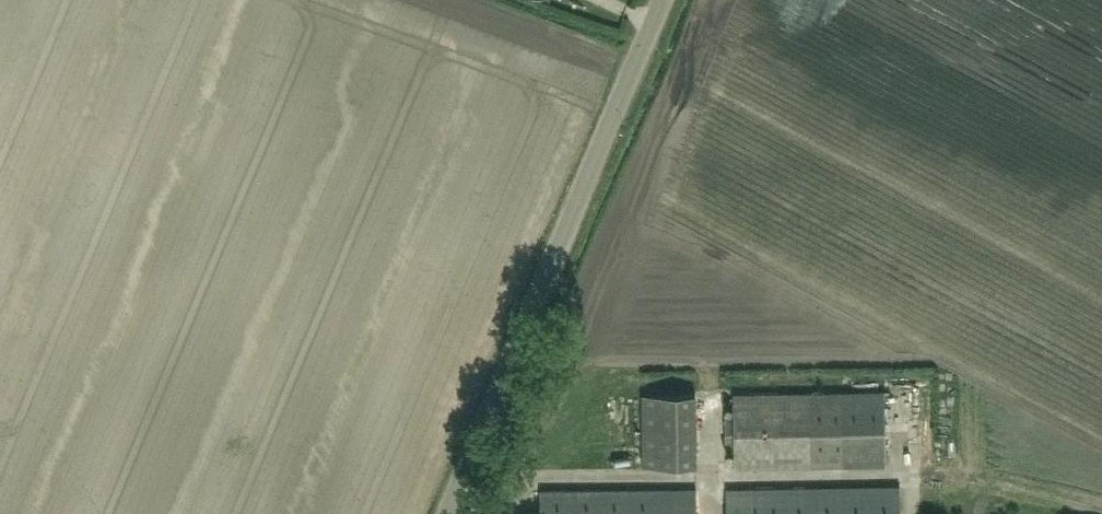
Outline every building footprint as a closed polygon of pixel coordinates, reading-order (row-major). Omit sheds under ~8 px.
[(734,394),(735,467),(886,465),(885,391),(734,394)] [(695,393),(642,393),(643,465),(696,465),(695,393)] [(900,486),(727,489),(727,513),(900,513),(900,486)] [(540,491),(541,513),(697,513),(696,489),(540,491)]
